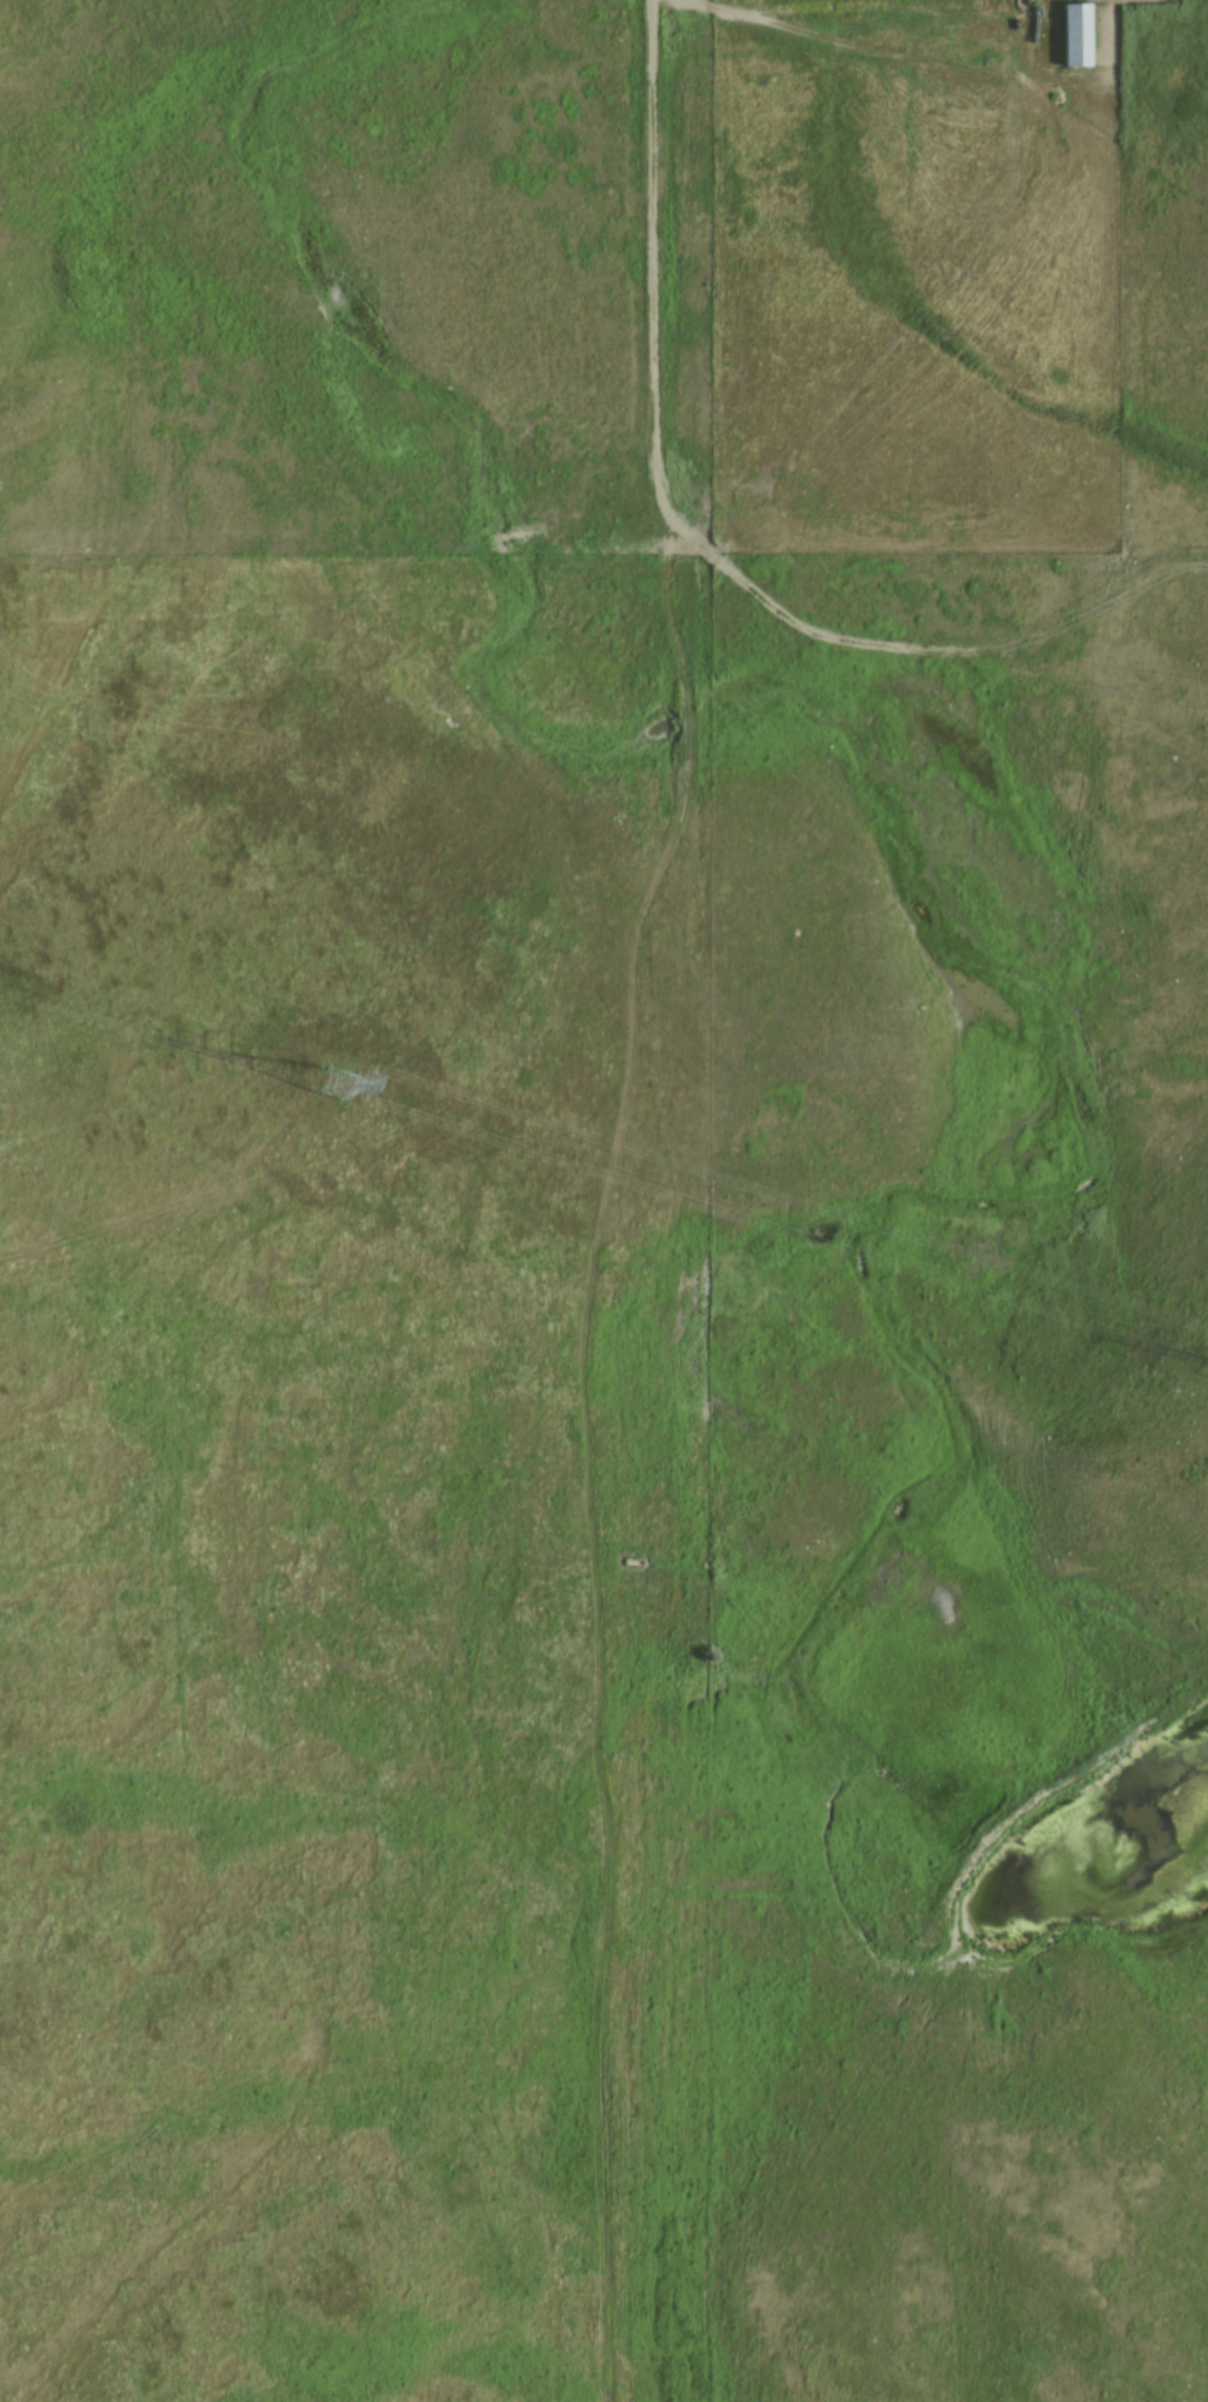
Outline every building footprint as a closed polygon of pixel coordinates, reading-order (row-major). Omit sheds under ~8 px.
[(1087,68),(1087,4),(1060,4),(1060,68),(1087,68)]
